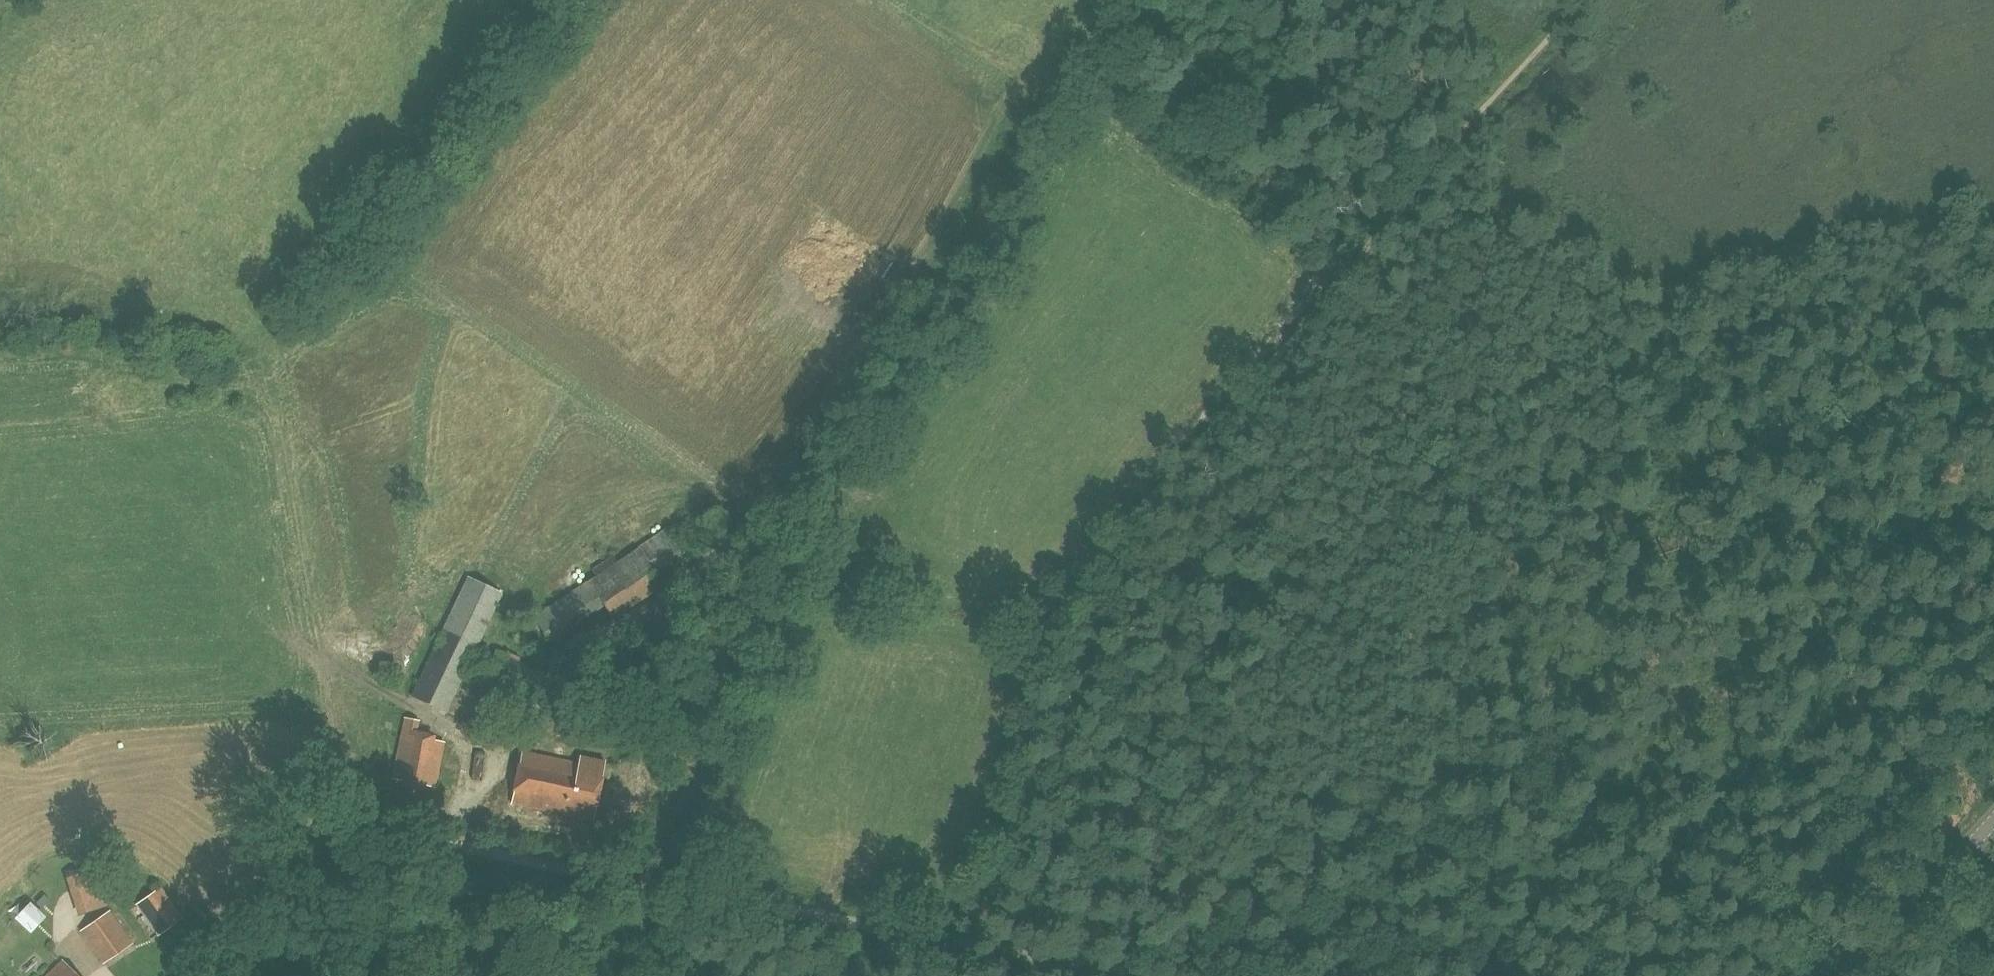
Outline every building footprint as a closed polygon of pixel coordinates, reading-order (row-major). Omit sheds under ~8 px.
[(529,594),(546,624),(592,598),(596,605),(639,580),(635,573),(666,555),(658,540),(653,543),(644,528),(595,556),(590,547),(569,559),(577,573),(554,587),(550,582),(529,594)] [(531,696),(542,672),(497,651),(486,674),(531,696)] [(434,786),(444,742),(416,736),(420,720),(406,717),(393,777),(434,786)] [(511,802),(594,820),(606,762),(580,757),(578,763),(522,751),(511,802)] [(151,938),(158,933),(182,916),(161,888),(138,904),(145,914),(139,919),(151,938)] [(31,932),(46,916),(31,901),(15,918),(31,932)] [(86,925),(79,930),(103,963),(134,942),(110,909),(108,910),(86,925)] [(45,975),(78,975),(62,959),(45,975)]
